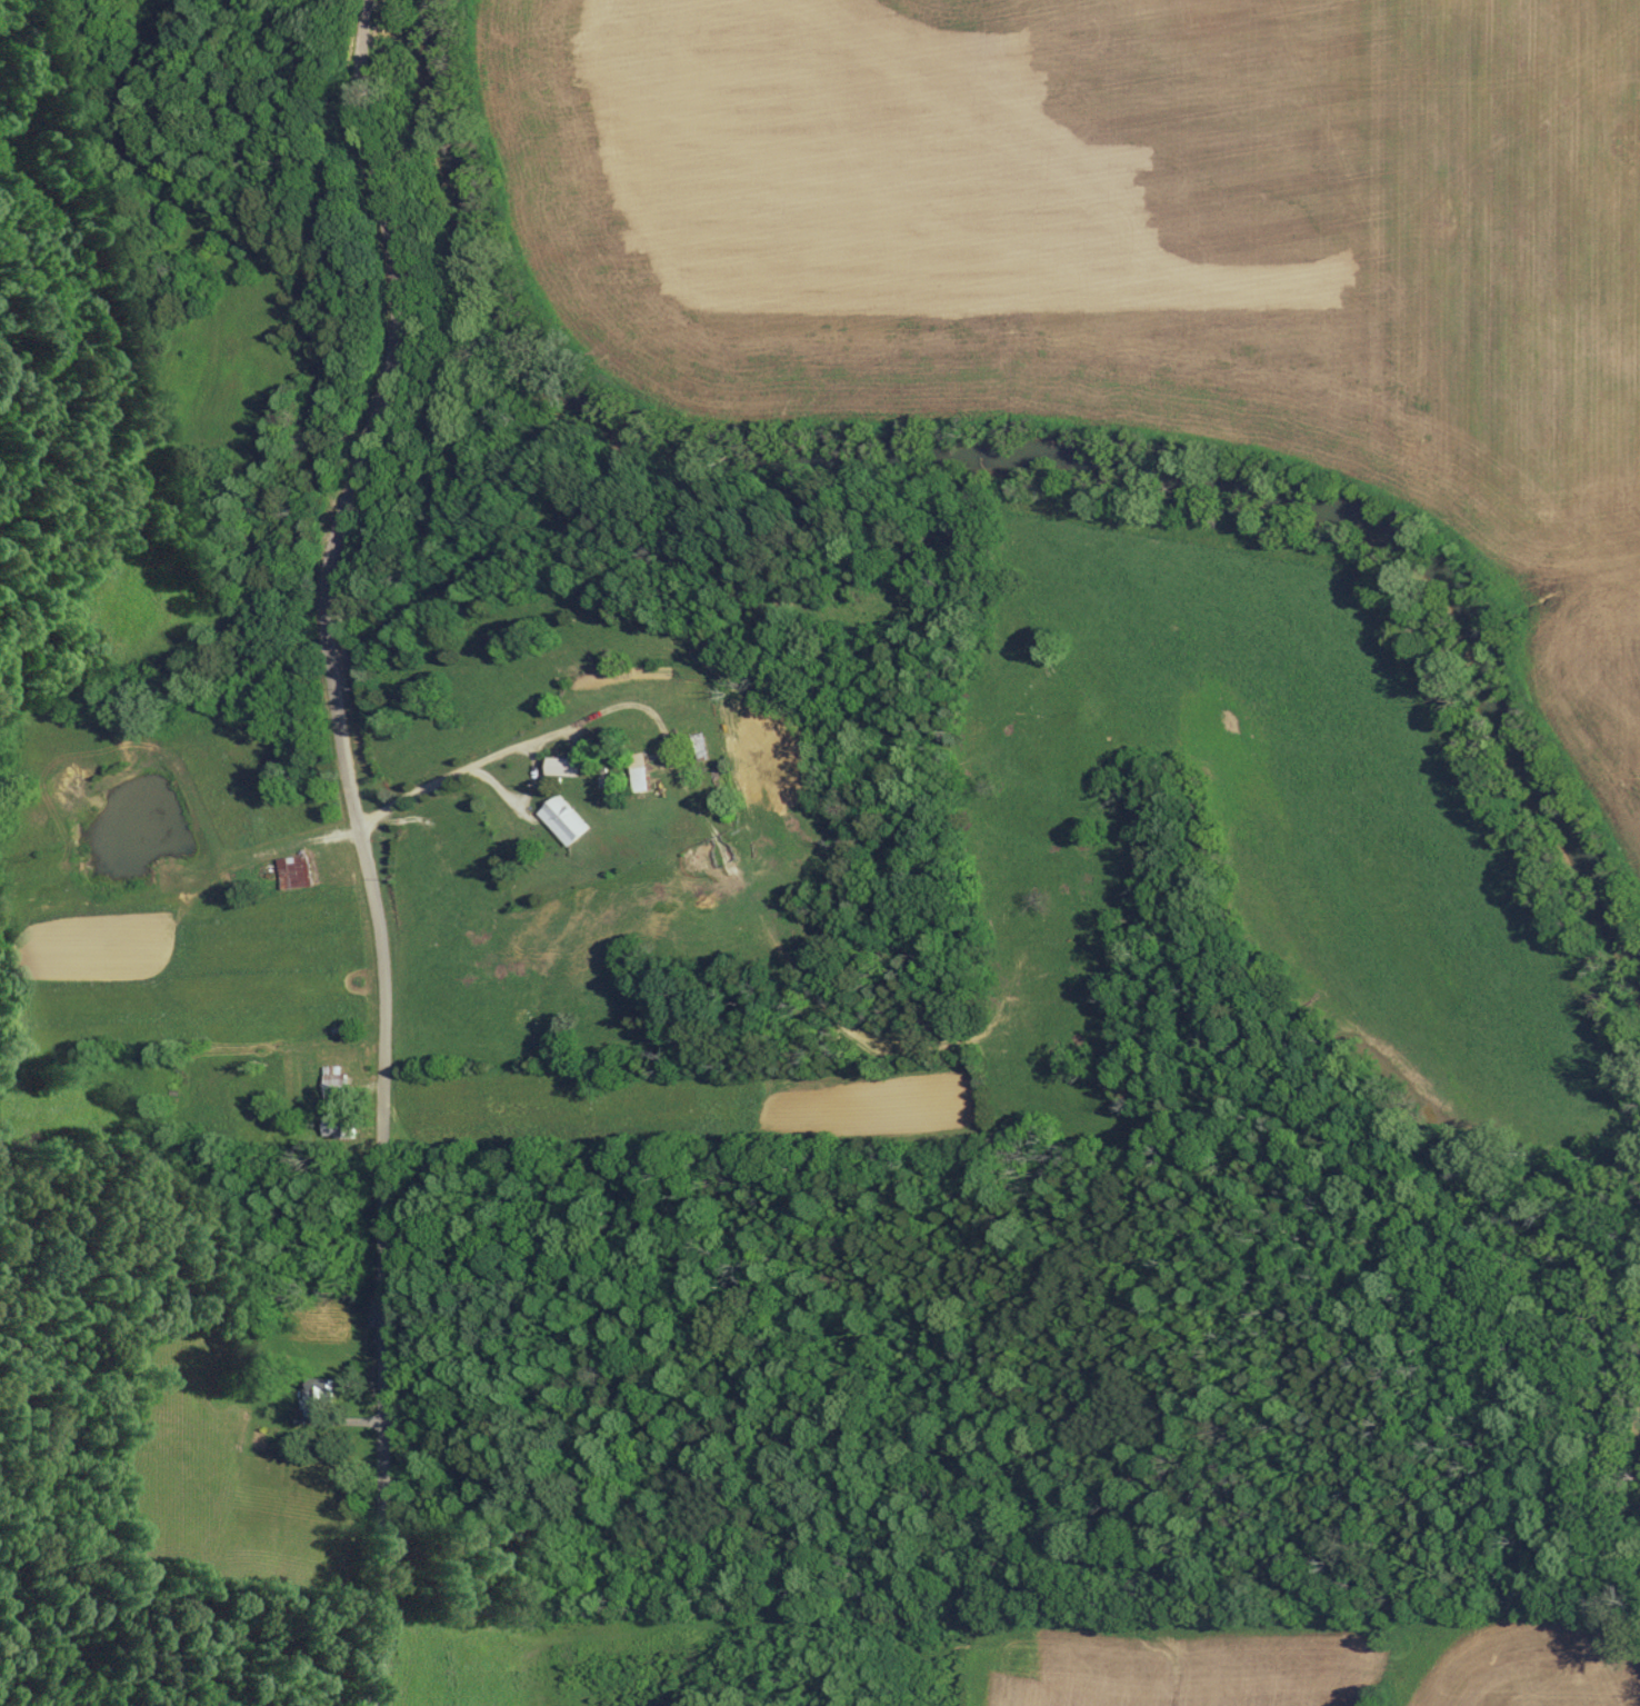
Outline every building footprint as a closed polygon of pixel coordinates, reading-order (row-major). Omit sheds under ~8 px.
[(712,758),(705,732),(690,736),(697,762),(712,758)] [(634,752),(638,792),(656,790),(653,750),(634,752)] [(581,776),(581,756),(550,756),(550,776),(581,776)] [(533,812),(570,851),(596,829),(561,792),(533,812)] [(281,858),(286,890),(316,886),(311,854),(281,858)] [(349,1074),(341,1074),(341,1066),(324,1066),(324,1097),(349,1097),(349,1074)] [(348,1137),(348,1115),(321,1115),(321,1137),(348,1137)] [(290,1423),(296,1370),(339,1377),(332,1424),(290,1423)]
